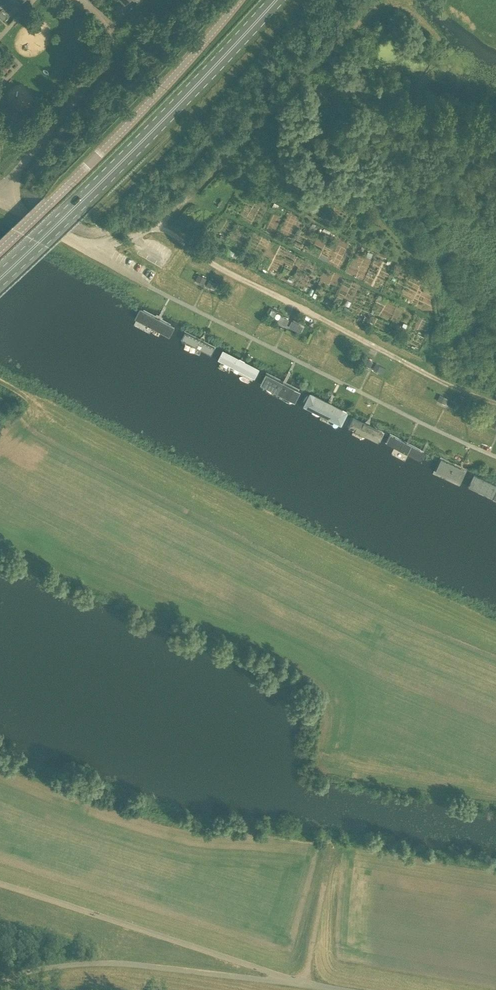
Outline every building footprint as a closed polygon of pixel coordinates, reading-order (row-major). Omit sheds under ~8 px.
[(20,2),(17,4),(22,9),(30,0),(18,0),(20,2)] [(367,213),(370,207),(364,204),(361,209),(367,213)] [(206,278),(198,274),(195,280),(203,284),(206,278)] [(216,283),(209,280),(206,285),(213,289),(216,283)] [(140,309),(135,318),(169,337),(174,327),(140,309)] [(286,325),(288,319),(281,316),(278,321),(286,325)] [(296,331),(299,325),(291,321),(289,327),(296,331)] [(219,359),(255,377),(259,370),(223,351),(219,359)] [(364,358),(361,363),(370,368),(373,362),(364,358)] [(383,367),(375,363),(372,369),(380,373),(383,367)] [(266,373),(260,384),(295,401),(300,390),(266,373)] [(310,393),(303,406),(341,425),(348,412),(310,393)] [(445,405),(448,399),(440,395),(437,400),(445,405)] [(454,409),(457,403),(451,400),(448,406),(454,409)] [(385,433),(351,416),(347,422),(381,439),(385,433)] [(424,452),(390,435),(385,444),(420,461),(424,452)] [(466,471),(440,459),(434,471),(460,483),(466,471)] [(474,475),(468,487),(495,500),(495,485),(474,475)]
